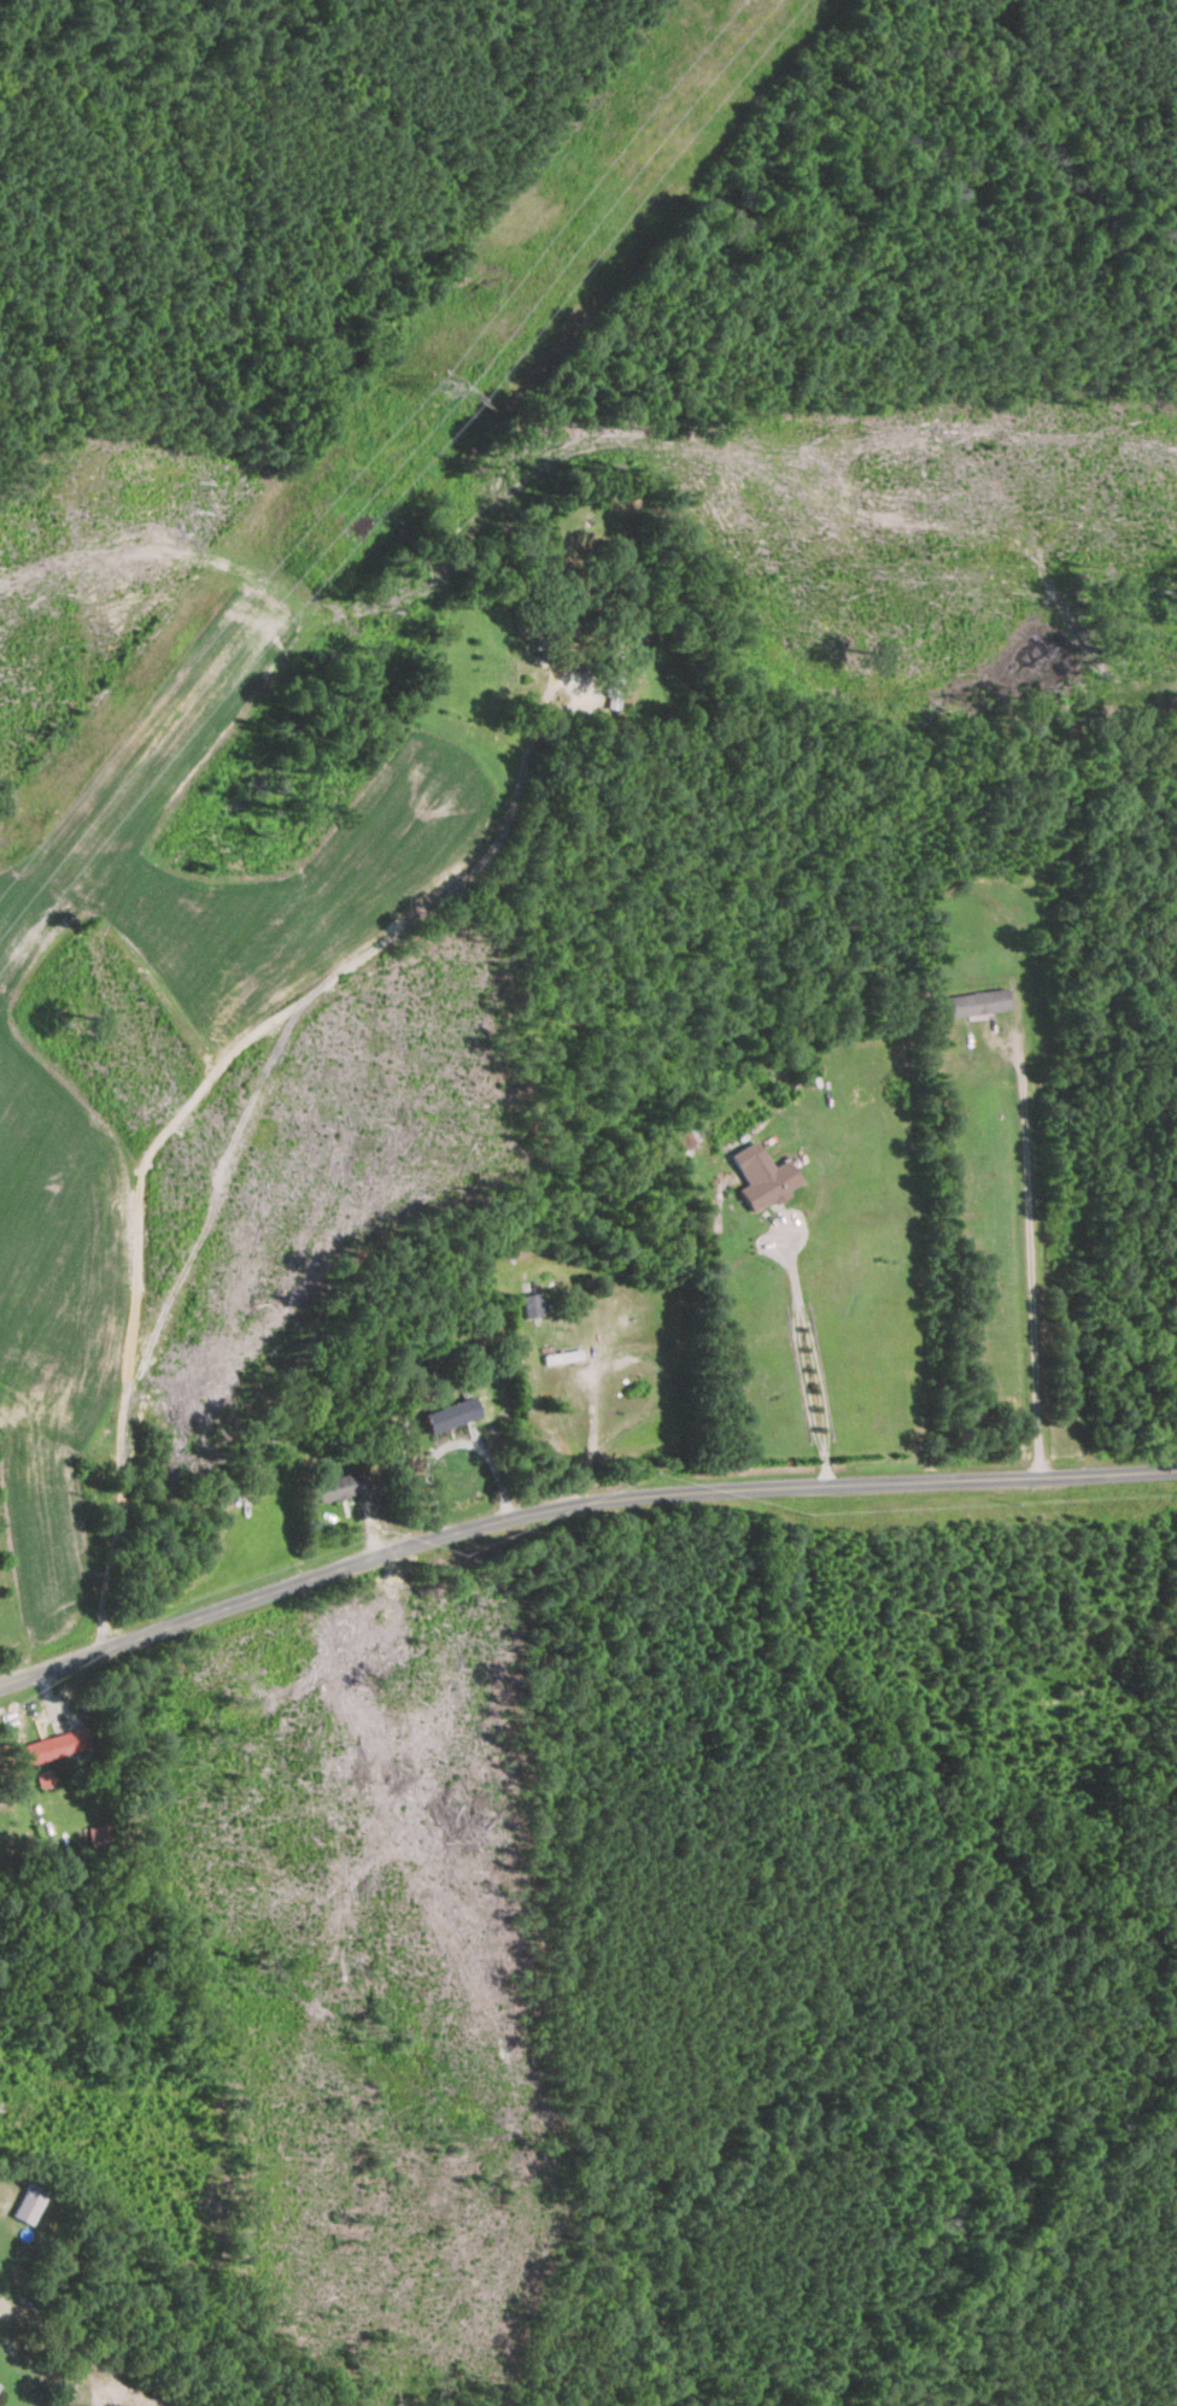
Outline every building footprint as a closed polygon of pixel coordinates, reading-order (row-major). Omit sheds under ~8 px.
[(1008,1011),(1006,989),(947,995),(948,1017),(1008,1011)] [(728,1152),(745,1182),(736,1187),(750,1211),(771,1199),(773,1202),(787,1194),(784,1189),(798,1181),(785,1157),(769,1165),(754,1137),(728,1152)] [(522,1317),(541,1315),(539,1292),(520,1294),(522,1317)] [(429,1434),(481,1415),(473,1393),(422,1412),(429,1434)] [(362,1491),(357,1470),(315,1482),(320,1503),(362,1491)] [(23,1743),(28,1763),(90,1746),(86,1726),(23,1743)] [(40,1787),(54,1784),(51,1768),(36,1772),(40,1787)] [(87,1826),(90,1851),(110,1849),(107,1823),(87,1826)] [(47,2189),(28,2180),(13,2215),(33,2224),(47,2189)]
